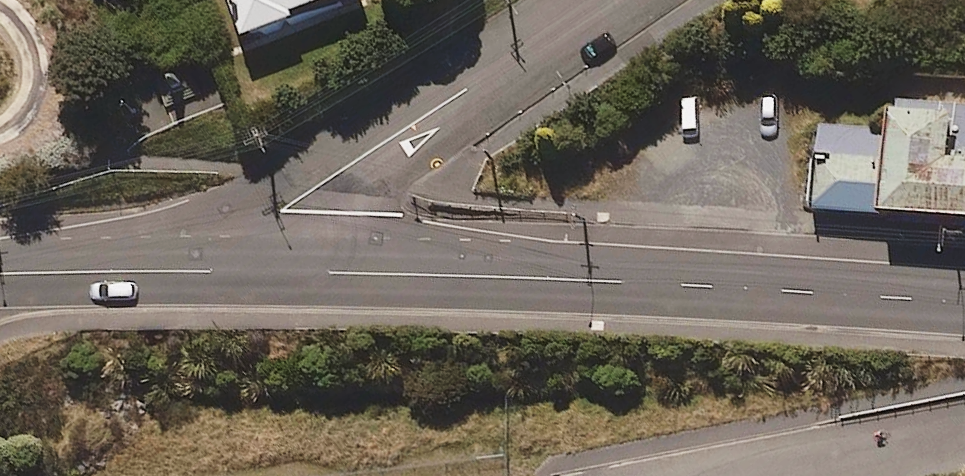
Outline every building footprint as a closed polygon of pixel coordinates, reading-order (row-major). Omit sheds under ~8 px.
[(243,36),(291,18),(289,11),(319,0),(230,0),(243,36)] [(891,82),(888,130),(883,214),(964,220),(964,86),(891,82)] [(883,214),(888,130),(815,126),(810,210),(883,214)]
